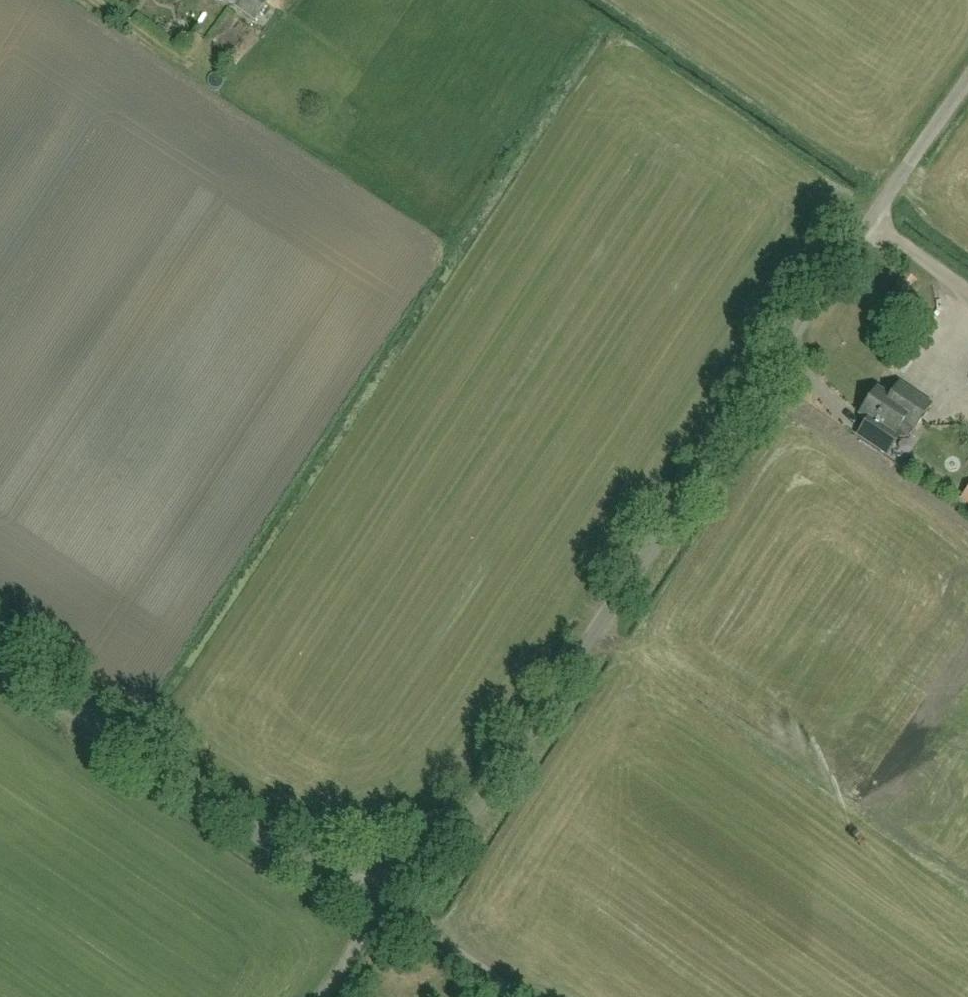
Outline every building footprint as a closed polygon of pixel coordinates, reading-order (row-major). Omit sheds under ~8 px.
[(270,0),(227,0),(255,21),(270,0)] [(869,400),(902,422),(913,429),(930,404),(899,383),(889,397),(876,388),(869,400)] [(902,422),(869,400),(859,414),(867,419),(857,434),(886,454),(897,438),(893,435),(902,422)]
